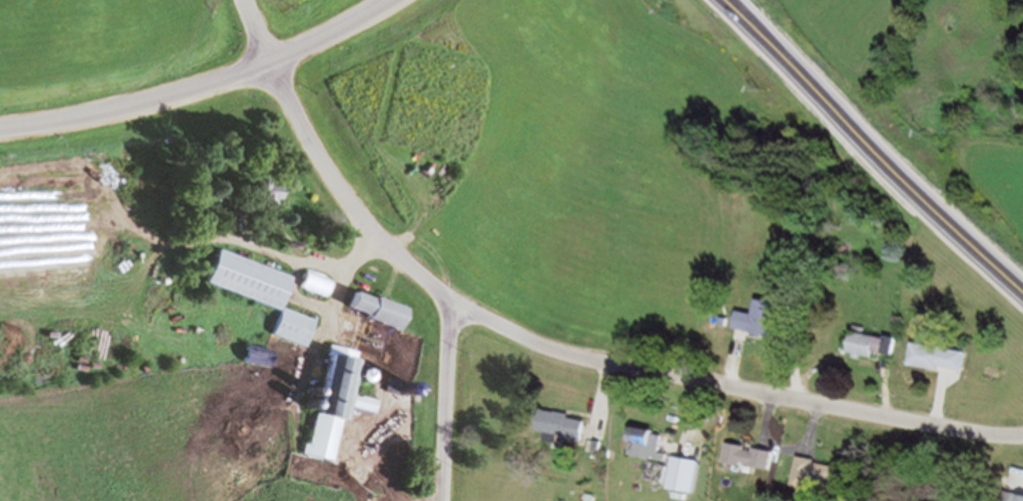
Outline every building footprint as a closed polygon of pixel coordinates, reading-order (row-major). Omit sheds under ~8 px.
[(235,211),(235,193),(256,192),(255,177),(272,176),(272,183),(282,182),(282,196),(278,197),(278,204),(256,205),(256,210),(235,211)] [(207,281),(219,247),(292,274),(279,308),(207,281)] [(353,290),(348,304),(369,312),(368,316),(400,327),(408,303),(378,293),(376,297),(353,290)] [(741,309),(738,326),(742,327),(752,329),(751,333),(776,338),(781,311),(776,309),(777,302),(764,299),(761,313),(741,309)] [(282,304),(272,331),(305,343),(315,316),(282,304)] [(850,351),(856,322),(871,325),(869,332),(902,339),(899,353),(878,349),(877,356),(850,351)] [(913,364),(919,335),(976,346),(972,363),(946,358),(944,370),(913,364)] [(328,343),(327,351),(330,351),(310,439),(302,437),(299,451),(333,459),(346,404),(373,410),(377,396),(351,389),(359,357),(355,356),(356,349),(328,343)] [(246,344),(242,361),(270,366),(274,349),(246,344)] [(386,374),(384,390),(396,392),(398,376),(386,374)] [(546,409),(543,426),(550,427),(548,439),(562,441),(564,432),(570,433),(569,439),(585,442),(589,420),(575,418),(576,413),(546,409)] [(639,426),(634,454),(672,461),(673,453),(665,451),(668,432),(639,426)] [(733,440),(729,459),(755,463),(758,444),(733,440)] [(763,446),(761,462),(779,466),(782,450),(763,446)] [(803,453),(799,485),(841,490),(844,468),(822,465),(823,456),(803,453)] [(681,455),(675,487),(701,492),(707,459),(681,455)] [(656,461),(652,475),(667,480),(671,466),(656,461)] [(1009,488),(1022,492),(1022,500),(1005,500),(1009,488)]
